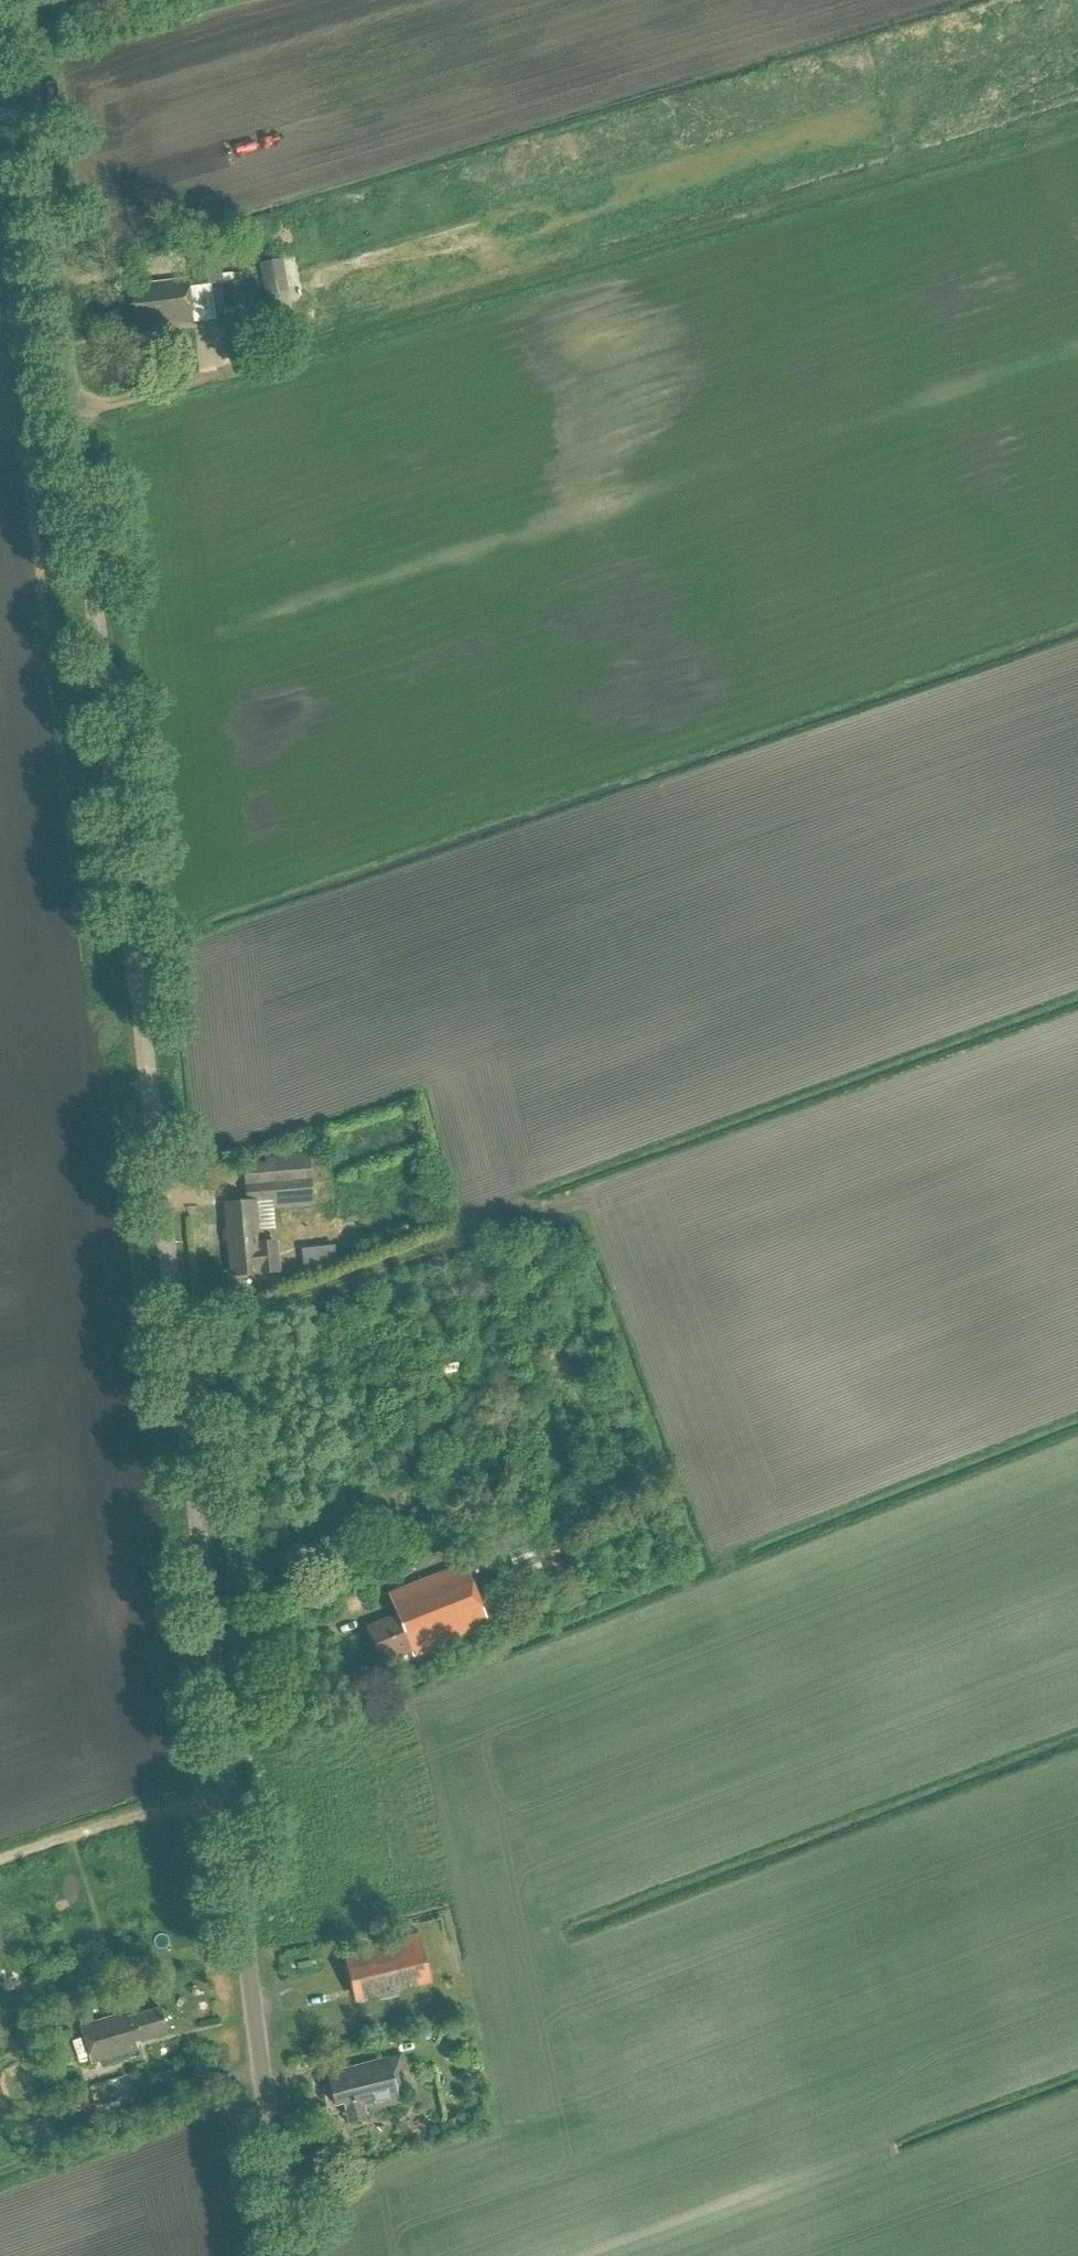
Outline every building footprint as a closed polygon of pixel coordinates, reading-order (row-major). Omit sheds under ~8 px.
[(193,283),(189,284),(189,281),(132,287),(136,328),(194,321),(190,294),(204,292),(204,286),(222,284),(226,315),(245,312),(241,274),(221,276),(218,252),(190,255),(193,283)] [(288,296),(282,261),(258,265),(264,300),(288,296)] [(309,1161),(267,1164),(270,1202),(272,1202),(272,1209),(313,1205),(309,1161)] [(254,1203),(226,1206),(232,1277),(260,1274),(278,1272),(275,1243),(262,1244),(260,1231),(256,1231),(254,1203)] [(397,1616),(367,1627),(382,1665),(411,1653),(413,1657),(489,1627),(465,1565),(389,1595),(397,1616)] [(342,1950),(353,1996),(429,1977),(418,1932),(342,1950)] [(55,2013),(59,2024),(82,2017),(79,2006),(55,2013)] [(127,2012),(80,2027),(90,2064),(138,2050),(135,2042),(167,2033),(159,2008),(129,2017),(127,2012)] [(367,2120),(365,2112),(400,2104),(388,2058),(327,2074),(335,2106),(343,2104),(345,2112),(345,2111),(349,2124),(367,2120)]
